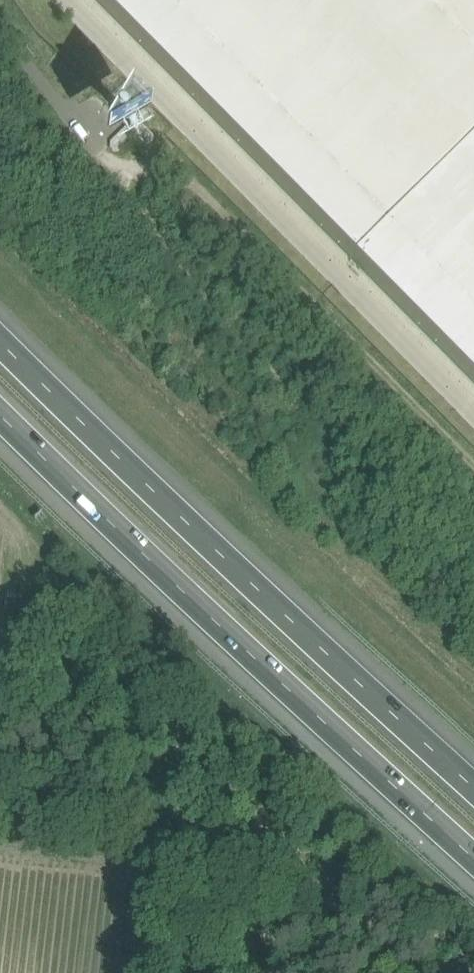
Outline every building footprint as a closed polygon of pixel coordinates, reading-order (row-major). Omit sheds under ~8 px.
[(473,386),(473,0),(93,0),(473,386)]
